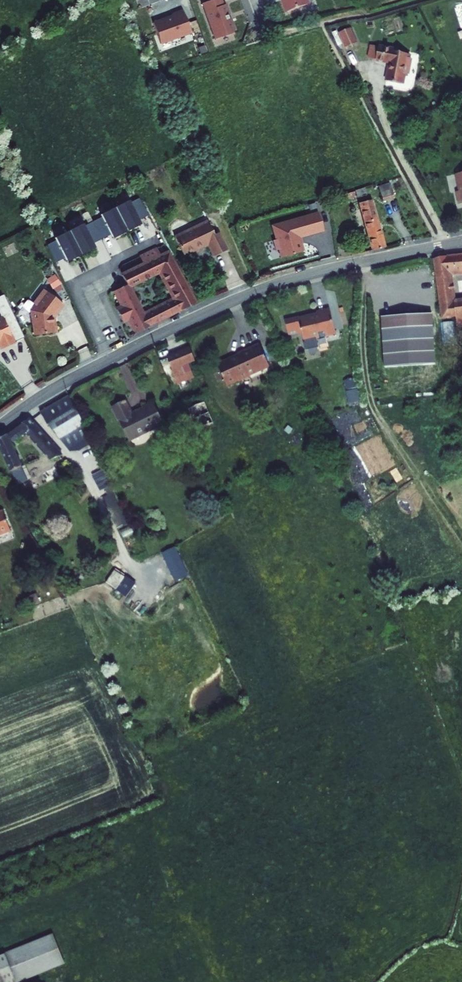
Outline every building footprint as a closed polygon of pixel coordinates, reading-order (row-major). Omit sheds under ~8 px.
[(222,0),(206,0),(202,2),(215,37),(233,31),(234,28),(231,18),(230,18),(228,13),(229,13),(225,3),(223,3),(222,0)] [(288,11),(308,4),(307,0),(284,0),(288,11)] [(191,31),(183,8),(172,12),(172,14),(153,21),(160,42),(191,31)] [(360,37),(352,23),(343,28),(351,42),(360,37)] [(404,49),(382,44),(379,59),(393,62),(392,67),(390,67),(387,79),(405,83),(407,73),(410,73),(413,57),(411,57),(411,53),(404,52),(404,49)] [(387,196),(398,194),(394,178),(383,181),(387,196)] [(354,188),(337,193),(339,199),(356,194),(354,188)] [(373,191),(361,194),(375,247),(387,244),(373,191)] [(129,202),(127,199),(114,206),(126,230),(140,223),(136,216),(146,211),(139,197),(129,202)] [(114,206),(100,213),(102,216),(92,221),(99,235),(108,230),(112,237),(126,230),(114,206)] [(308,210),(272,220),(276,234),(273,235),(276,245),(279,244),(281,252),(304,245),(300,232),(313,228),(312,226),(323,223),(319,208),(308,212),(308,210)] [(217,233),(210,219),(177,235),(188,256),(201,249),(200,246),(206,243),(207,244),(211,243),(217,254),(230,248),(221,230),(217,233)] [(81,222),(67,229),(79,254),(93,247),(89,239),(99,235),(92,221),(82,226),(81,222)] [(79,254),(67,229),(53,236),(55,240),(45,244),(52,258),(62,253),(65,260),(79,254)] [(261,238),(251,243),(258,259),(269,254),(261,238)] [(145,254),(149,262),(160,257),(156,249),(145,254)] [(176,296),(160,304),(166,315),(195,300),(169,253),(160,257),(149,262),(123,275),(124,277),(122,278),(119,286),(120,287),(115,290),(123,305),(117,308),(122,319),(128,315),(136,330),(159,319),(153,308),(143,313),(128,286),(162,271),(176,296)] [(450,253),(436,257),(445,317),(457,315),(461,314),(461,300),(455,301),(452,272),(461,271),(461,253),(450,253)] [(56,311),(57,312),(66,301),(46,286),(36,301),(38,302),(33,308),(37,332),(59,329),(57,318),(55,318),(55,313),(56,311)] [(6,291),(0,294),(0,307),(4,314),(0,316),(0,340),(1,340),(4,346),(17,340),(16,339),(26,334),(6,291)] [(160,304),(153,308),(159,319),(166,315),(160,304)] [(314,316),(305,318),(312,338),(315,338),(315,339),(325,335),(331,338),(337,337),(331,309),(316,312),(317,314),(314,314),(314,316)] [(303,340),(312,338),(305,318),(298,320),(298,318),(298,316),(284,319),(287,334),(301,331),(303,340)] [(220,362),(228,380),(232,382),(241,378),(241,379),(253,374),(252,373),(264,368),(264,366),(271,363),(262,341),(240,351),(242,355),(235,359),(234,356),(220,362)] [(196,357),(191,344),(167,354),(177,380),(187,376),(185,370),(192,368),(188,359),(196,357)] [(356,377),(345,380),(350,403),(362,400),(356,377)] [(124,399),(111,405),(127,440),(162,424),(153,403),(130,413),(124,399)] [(207,401),(190,407),(197,427),(214,421),(207,401)] [(89,438),(74,406),(48,422),(67,448),(89,438)] [(29,418),(6,436),(8,438),(0,442),(0,450),(9,470),(20,464),(10,443),(25,431),(52,463),(61,455),(29,418)] [(26,464),(12,471),(18,484),(32,478),(26,464)] [(104,496),(111,515),(123,510),(116,492),(104,496)] [(12,530),(5,511),(0,513),(0,534),(12,530)] [(0,953),(0,981),(15,981),(60,965),(49,935),(0,953)]
